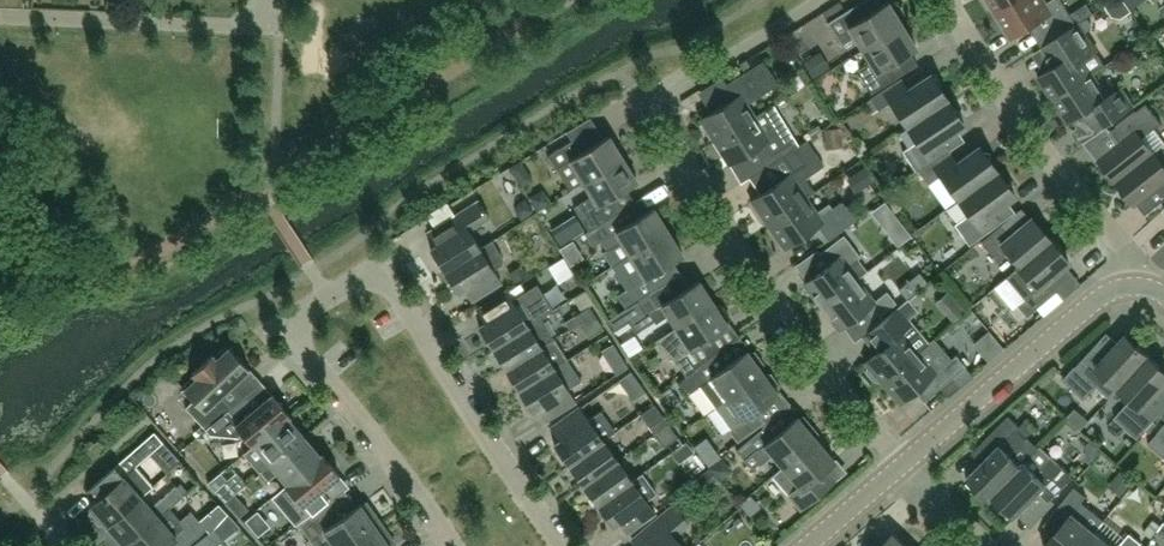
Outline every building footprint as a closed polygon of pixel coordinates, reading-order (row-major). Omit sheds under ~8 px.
[(997,13),(1017,0),(988,0),(997,13)] [(1045,0),(1017,0),(997,13),(1012,38),(1052,13),(1064,31),(1077,23),(1062,0),(1051,0),(1047,3),(1045,0)] [(1143,0),(1119,0),(1115,3),(1125,14),(1143,0)] [(855,37),(863,49),(902,25),(888,2),(860,19),(852,7),(828,22),(842,45),(855,37)] [(1038,76),(1053,100),(1094,73),(1106,65),(1078,22),(1053,38),(1039,47),(1053,67),(1038,76)] [(916,48),(902,25),(863,49),(870,62),(857,70),(872,93),(896,77),(888,65),(916,48)] [(777,85),(763,60),(727,83),(735,97),(700,118),(714,141),(755,116),(747,103),(777,85)] [(1106,91),(1094,73),(1053,100),(1069,123),(1085,112),(1097,131),(1121,115),(1133,106),(1118,83),(1106,91)] [(907,126),(948,99),(941,89),(941,84),(936,77),(932,76),(931,74),(909,89),(901,77),(871,98),(878,109),(890,101),(907,126)] [(948,99),(907,126),(917,141),(903,151),(917,172),(951,149),(944,137),(964,124),(963,122),(963,117),(958,110),(954,109),(948,99)] [(1117,182),(1155,152),(1143,137),(1162,122),(1147,103),(1111,131),(1120,142),(1099,159),(1117,182)] [(755,116),(714,141),(729,164),(764,143),(771,155),(795,140),(774,105),(755,116)] [(572,140),(549,155),(557,168),(571,190),(584,182),(623,158),(609,135),(603,138),(580,153),(572,140)] [(794,170),(751,200),(767,224),(807,197),(815,191),(806,178),(825,165),(808,139),(784,155),(794,170)] [(979,146),(958,159),(952,149),(919,170),(929,184),(940,175),(958,199),(997,170),(979,146)] [(1155,152),(1117,182),(1135,204),(1156,187),(1163,197),(1163,164),(1155,152)] [(603,208),(594,214),(591,210),(637,181),(623,158),(584,182),(592,195),(574,206),(589,230),(609,217),(603,208)] [(1015,194),(997,170),(958,199),(969,214),(955,224),(969,244),(1001,221),(993,210),(1015,194)] [(807,197),(767,224),(784,248),(818,225),(828,240),(856,220),(842,201),(820,216),(807,197)] [(478,202),(459,214),(429,233),(437,245),(431,249),(444,270),(480,248),(468,229),(488,217),(478,202)] [(613,215),(609,217),(589,230),(584,233),(593,246),(601,241),(606,249),(603,251),(612,266),(668,230),(654,207),(621,228),(613,215)] [(1008,252),(1019,265),(1020,265),(1050,239),(1032,217),(1011,234),(1002,224),(981,241),(997,261),(1008,252)] [(612,266),(626,289),(617,294),(626,307),(658,287),(650,274),(683,254),(668,230),(612,266)] [(830,263),(804,282),(822,305),(856,279),(867,271),(858,258),(861,256),(844,235),(821,252),(830,263)] [(1047,280),(1069,261),(1050,239),(1020,265),(1019,265),(1006,276),(1025,298),(1017,305),(1027,316),(1056,291),(1047,280)] [(492,240),(480,248),(444,270),(458,292),(464,288),(472,301),(501,282),(494,270),(502,265),(504,258),(492,240)] [(577,268),(563,277),(573,294),(587,286),(577,268)] [(856,279),(822,305),(840,328),(865,309),(873,320),(896,302),(887,291),(873,301),(856,279)] [(626,307),(608,319),(615,331),(629,322),(636,332),(655,320),(656,323),(668,315),(676,327),(714,302),(699,280),(690,286),(667,301),(658,287),(626,307)] [(479,326),(493,348),(541,318),(552,311),(539,289),(515,304),(507,291),(478,310),(486,322),(479,326)] [(879,350),(865,362),(867,365),(866,371),(875,381),(881,381),(882,382),(930,342),(929,341),(909,318),(918,310),(908,298),(883,319),(865,334),(879,350)] [(685,375),(717,352),(716,352),(713,347),(715,345),(715,344),(715,337),(713,335),(728,325),(714,302),(676,327),(657,339),(675,359),(683,371),(685,375)] [(580,322),(594,313),(590,306),(576,315),(580,322)] [(594,313),(580,322),(590,339),(605,329),(594,313)] [(830,317),(814,327),(827,347),(843,337),(830,317)] [(541,318),(493,348),(506,369),(554,339),(541,318)] [(1111,397),(1120,388),(1119,387),(1150,354),(1127,333),(1104,358),(1093,347),(1076,366),(1076,365),(1063,378),(1085,398),(1097,385),(1111,397)] [(519,389),(567,359),(568,359),(555,338),(554,339),(506,369),(519,389)] [(966,365),(956,354),(950,359),(933,338),(929,341),(930,342),(882,382),(899,403),(931,376),(940,387),(966,365)] [(592,387),(628,370),(620,352),(609,357),(602,343),(576,356),(592,387)] [(231,408),(231,407),(220,396),(250,368),(229,346),(216,358),(212,354),(192,372),(196,377),(184,388),(194,399),(186,407),(206,429),(231,408)] [(721,359),(717,352),(685,375),(686,376),(678,383),(687,395),(699,386),(715,407),(763,372),(761,369),(764,363),(755,351),(748,352),(747,350),(732,361),(730,358),(724,357),(723,357),(721,359)] [(1120,388),(1132,398),(1115,417),(1138,438),(1161,413),(1148,402),(1163,385),(1163,367),(1150,354),(1119,387),(1120,388)] [(580,381),(567,359),(519,389),(532,411),(538,407),(546,420),(576,401),(568,389),(580,381)] [(765,374),(763,372),(715,407),(731,428),(729,430),(738,442),(764,422),(756,410),(779,394),(778,392),(781,386),(772,373),(765,374)] [(244,396),(231,407),(231,408),(206,429),(210,434),(238,437),(242,433),(252,445),(288,416),(290,415),(272,394),(257,406),(252,406),(244,396)] [(609,406),(616,418),(633,407),(625,395),(609,406)] [(569,465),(603,440),(615,432),(600,411),(589,419),(580,407),(552,428),(560,440),(554,444),(569,465)] [(1017,428),(1019,426),(1009,415),(983,442),(993,452),(969,477),(991,498),(994,495),(993,494),(1040,447),(1029,436),(1027,438),(1017,428)] [(288,416),(252,445),(253,446),(244,453),(253,464),(254,463),(261,472),(304,436),(288,416)] [(771,452),(783,466),(816,438),(814,436),(818,433),(803,416),(799,419),(797,416),(773,437),(764,426),(737,450),(752,468),(771,452)] [(650,427),(655,433),(668,424),(664,417),(650,427)] [(668,424),(655,433),(665,447),(678,437),(668,424)] [(1163,456),(1163,425),(1149,443),(1163,456)] [(105,523),(108,526),(141,496),(152,487),(135,467),(163,442),(154,432),(87,490),(96,500),(90,505),(92,508),(90,513),(99,524),(105,523)] [(287,483),(285,485),(286,485),(321,456),(321,455),(304,436),(261,472),(268,481),(278,473),(287,483)] [(816,438),(783,466),(772,475),(801,509),(834,481),(824,469),(835,460),(816,438)] [(583,485),(618,460),(603,440),(569,465),(583,485)] [(1015,515),(1040,490),(1050,500),(1073,477),(1053,456),(1051,458),(1040,447),(993,494),(994,495),(1015,515)] [(325,488),(340,475),(322,454),(321,455),(321,456),(286,485),(272,496),(296,525),(331,500),(325,493),(325,488)] [(618,460),(583,485),(598,504),(632,480),(618,460)] [(643,472),(632,480),(598,504),(613,525),(618,521),(627,533),(656,512),(646,500),(657,492),(643,472)] [(216,490),(226,502),(235,493),(225,482),(216,490)] [(141,496),(108,526),(125,545),(126,545),(170,508),(184,495),(176,486),(151,507),(141,496)] [(1062,525),(1045,545),(1083,545),(1096,530),(1105,519),(1082,501),(1087,495),(1076,486),(1051,516),(1062,525)] [(226,502),(240,517),(249,509),(235,493),(226,502)] [(307,541),(310,545),(347,545),(381,523),(366,502),(361,505),(360,504),(337,520),(328,508),(301,527),(310,539),(307,541)] [(674,534),(689,522),(674,505),(633,540),(638,545),(683,545),(674,534)] [(176,538),(184,545),(189,545),(191,545),(190,543),(207,529),(191,511),(180,520),(170,508),(126,545),(167,545),(176,538)] [(395,544),(381,523),(347,545),(392,545),(395,544)] [(223,540),(214,528),(192,545),(191,545),(189,545),(215,545),(223,540)] [(1096,530),(1083,545),(1115,545),(1096,530)] [(894,532),(880,545),(909,545),(894,532)] [(1142,542),(1130,532),(1119,545),(1139,545),(1142,542)]
